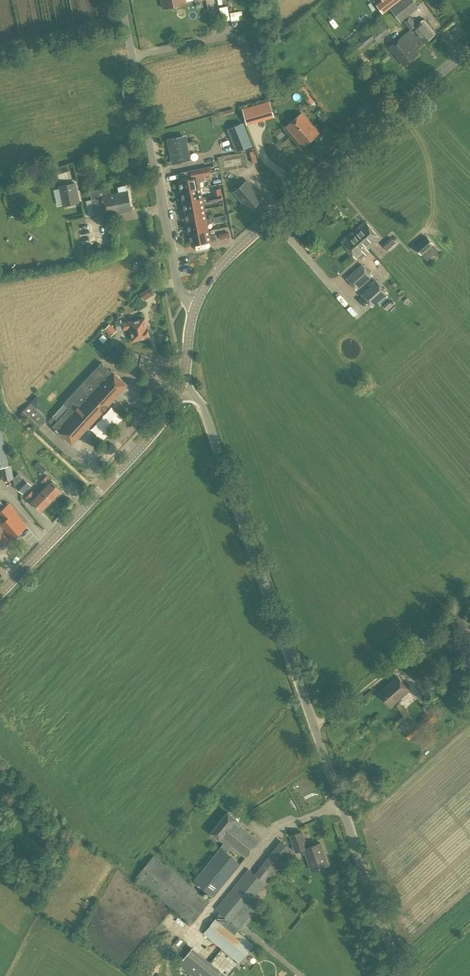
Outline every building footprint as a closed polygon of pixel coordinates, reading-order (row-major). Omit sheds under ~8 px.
[(376,4),(383,13),(400,0),(382,0),(376,4)] [(419,7),(413,0),(401,0),(390,9),(401,22),(419,7)] [(411,30),(422,44),(435,33),(424,19),(411,30)] [(384,35),(389,32),(381,21),(376,25),(384,35)] [(359,38),(361,40),(365,45),(374,38),(369,31),(369,30),(359,38)] [(415,50),(422,44),(411,30),(389,47),(404,65),(418,54),(415,50)] [(272,109),(270,101),(256,105),(258,113),(272,109)] [(303,146),(319,133),(302,113),(286,126),(303,146)] [(253,144),(243,121),(227,128),(236,151),(253,144)] [(173,162),(189,159),(185,137),(169,140),(173,162)] [(56,168),(57,174),(69,171),(67,165),(56,168)] [(209,166),(190,170),(192,178),(179,180),(181,191),(201,187),(200,181),(205,180),(204,176),(211,175),(209,166)] [(262,199),(247,180),(234,192),(249,210),(262,199)] [(76,183),(58,186),(63,206),(80,202),(76,183)] [(201,187),(181,191),(183,201),(203,198),(201,187)] [(131,210),(128,191),(111,194),(103,196),(103,197),(92,199),(95,214),(95,215),(106,212),(107,214),(113,213),(131,210)] [(185,212),(205,208),(204,202),(208,201),(207,197),(203,198),(183,201),(185,212)] [(92,199),(86,200),(89,216),(95,215),(95,214),(92,199)] [(205,208),(185,212),(187,223),(207,219),(205,208)] [(189,233),(209,229),(208,223),(212,222),(211,218),(207,219),(187,223),(189,233)] [(367,245),(369,247),(379,238),(365,222),(355,231),(359,236),(359,237),(365,243),(367,246),(367,245)] [(112,237),(121,235),(119,224),(110,226),(112,237)] [(210,235),(209,229),(189,233),(191,244),(217,239),(216,234),(210,235)] [(357,258),(369,247),(367,245),(367,246),(365,243),(359,237),(359,236),(355,231),(342,242),(357,258)] [(396,242),(391,237),(386,241),(391,246),(396,242)] [(427,261),(439,250),(427,237),(416,247),(427,261)] [(146,272),(152,270),(150,260),(143,261),(146,272)] [(372,275),(362,264),(346,277),(357,289),(372,275)] [(373,306),(387,293),(377,282),(363,295),(373,306)] [(149,287),(139,293),(144,300),(154,294),(149,287)] [(388,300),(383,305),(388,310),(393,305),(388,300)] [(146,327),(144,318),(116,324),(117,330),(123,329),(131,328),(133,340),(149,337),(147,327),(146,327)] [(109,324),(104,329),(111,336),(116,331),(109,324)] [(113,373),(102,362),(64,403),(69,408),(58,420),(53,416),(48,421),(53,426),(59,431),(58,431),(72,444),(127,384),(114,372),(113,373)] [(31,402),(38,408),(44,401),(38,395),(31,402)] [(37,430),(47,420),(30,404),(20,415),(37,430)] [(9,466),(1,425),(0,426),(0,468),(9,466)] [(42,474),(47,468),(40,461),(34,467),(42,474)] [(15,486),(23,477),(19,473),(13,478),(15,486)] [(42,491),(51,500),(61,490),(47,476),(42,481),(47,486),(42,491)] [(23,494),(31,485),(23,477),(15,486),(14,486),(23,494)] [(41,510),(51,500),(42,491),(37,497),(32,492),(27,497),(32,502),(41,510)] [(6,543),(7,544),(11,540),(10,539),(26,525),(13,510),(14,509),(9,502),(8,503),(7,502),(3,505),(0,501),(0,548),(6,543)] [(425,645),(434,637),(430,632),(420,639),(425,645)] [(391,705),(409,690),(397,677),(379,692),(391,705)] [(424,728),(438,719),(432,711),(419,720),(424,728)] [(409,740),(419,733),(408,717),(398,724),(409,740)] [(232,846),(245,856),(258,841),(239,825),(241,823),(228,813),(212,832),(224,842),(221,847),(227,852),(232,846)] [(307,848),(302,832),(290,836),(295,852),(304,849),(312,871),(328,865),(320,843),(307,848)] [(214,896),(240,863),(227,852),(221,847),(194,880),(214,896)] [(272,851),(265,860),(279,870),(286,862),(272,851)] [(192,923),(210,901),(154,855),(136,877),(192,923)] [(221,912),(204,933),(239,962),(253,944),(237,931),(250,916),(244,911),(250,904),(266,884),(267,885),(276,874),(263,864),(255,873),(248,869),(217,908),(221,912)] [(229,975),(195,947),(181,963),(196,975),(229,975)]
